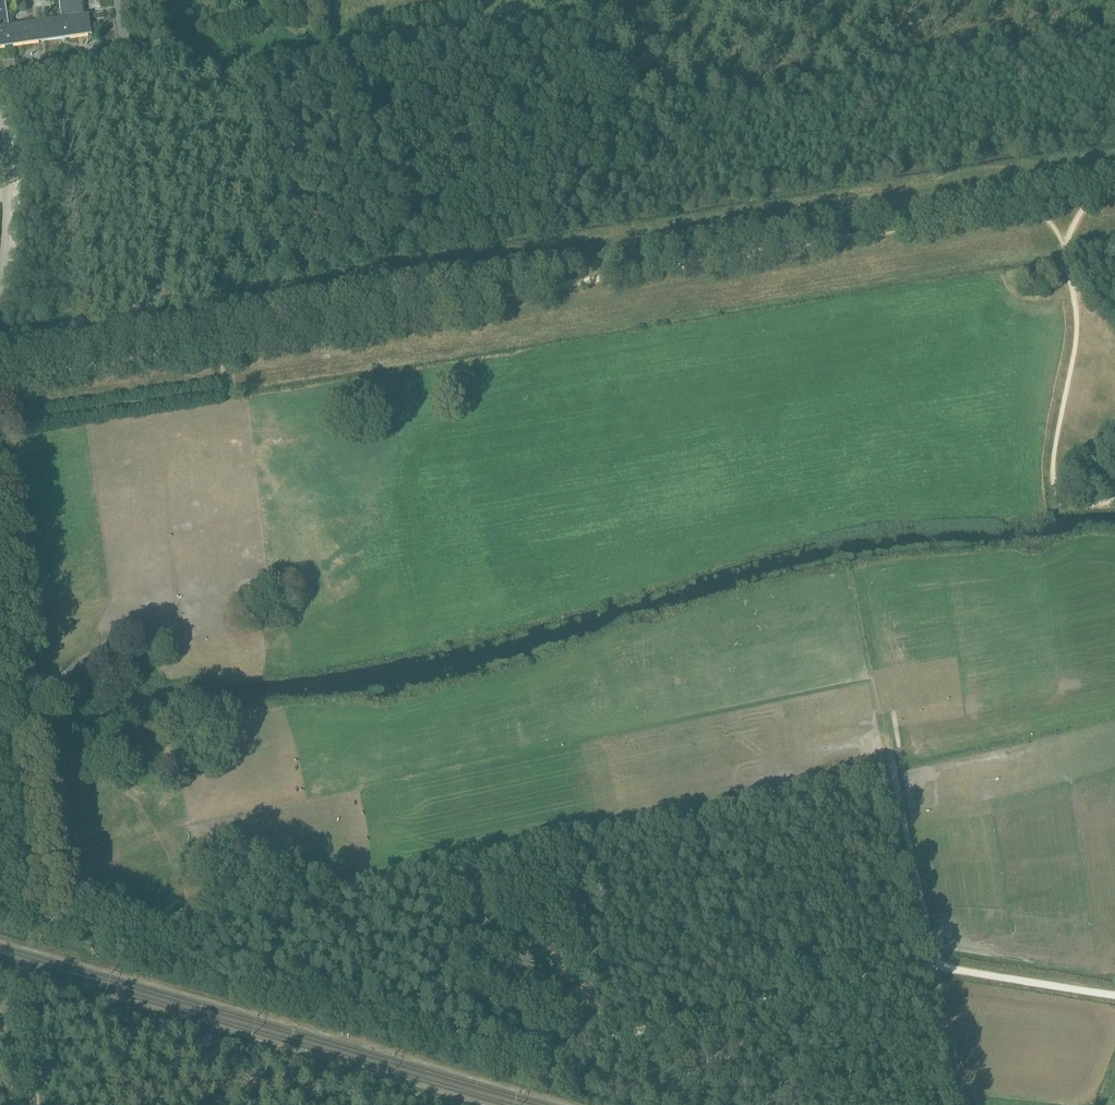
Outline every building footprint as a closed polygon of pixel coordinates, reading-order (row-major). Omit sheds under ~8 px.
[(92,34),(89,16),(66,19),(65,17),(83,14),(81,0),(59,0),(61,19),(61,20),(3,28),(0,9),(0,48),(92,34)]
